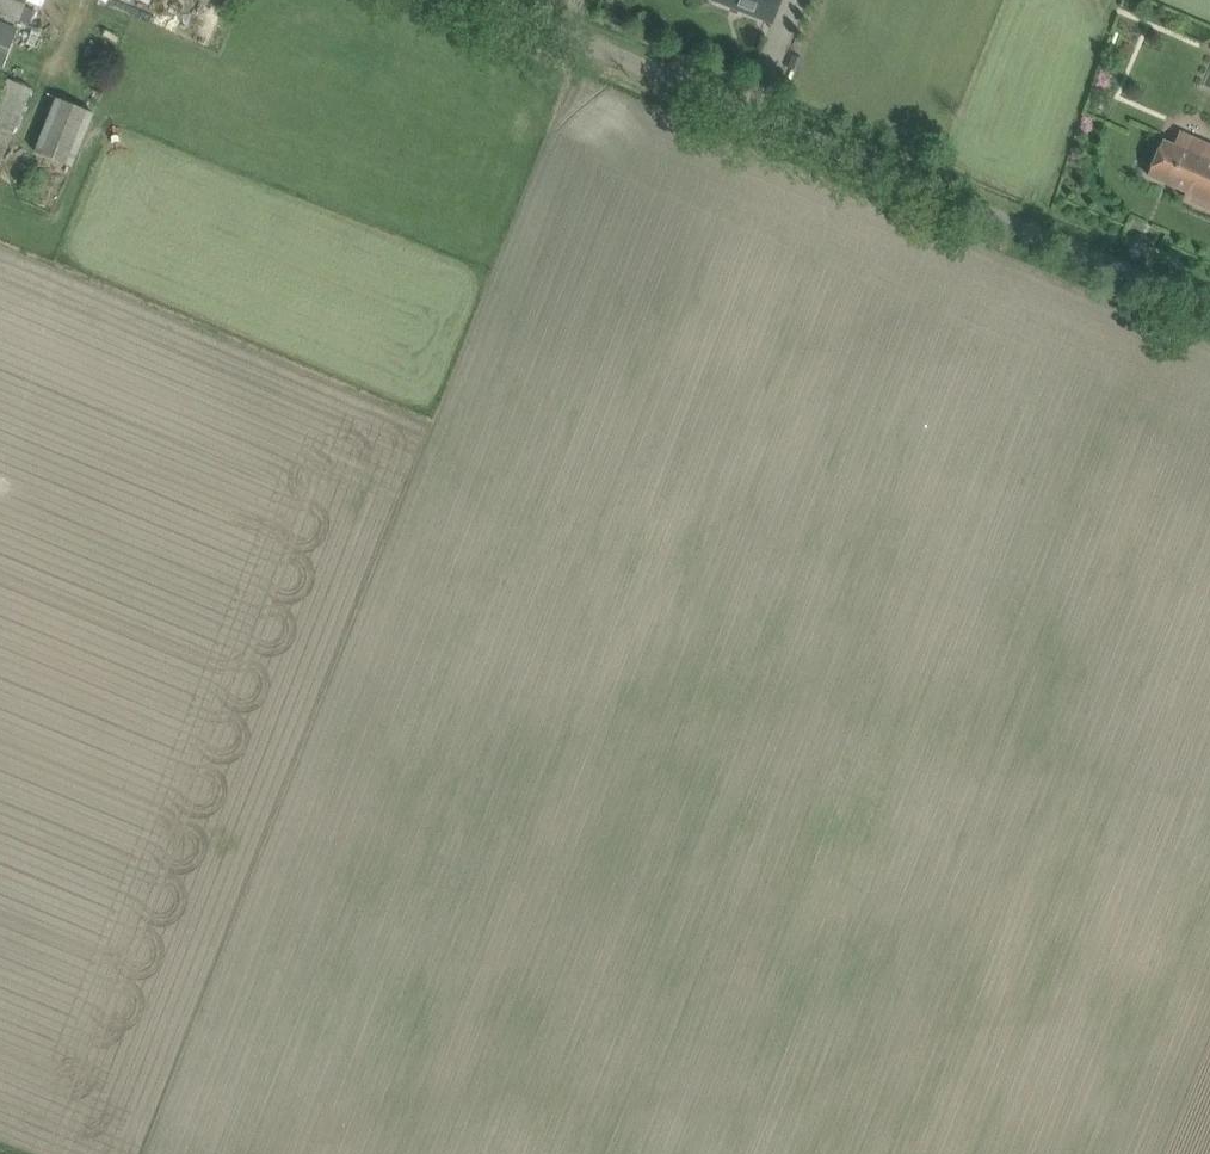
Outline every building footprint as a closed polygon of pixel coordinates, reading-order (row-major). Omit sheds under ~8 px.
[(19,21),(27,0),(0,0),(0,13),(19,21)] [(770,23),(780,0),(718,0),(770,23)] [(7,71),(23,31),(0,23),(0,69),(7,71)] [(792,54),(788,66),(798,70),(803,58),(792,54)] [(3,159),(33,88),(0,74),(0,158),(3,159)] [(35,151),(70,165),(73,167),(96,113),(57,97),(35,151)] [(1158,153),(1148,175),(1187,192),(1184,199),(1209,210),(1209,145),(1209,144),(1204,156),(1164,139),(1158,153)]
